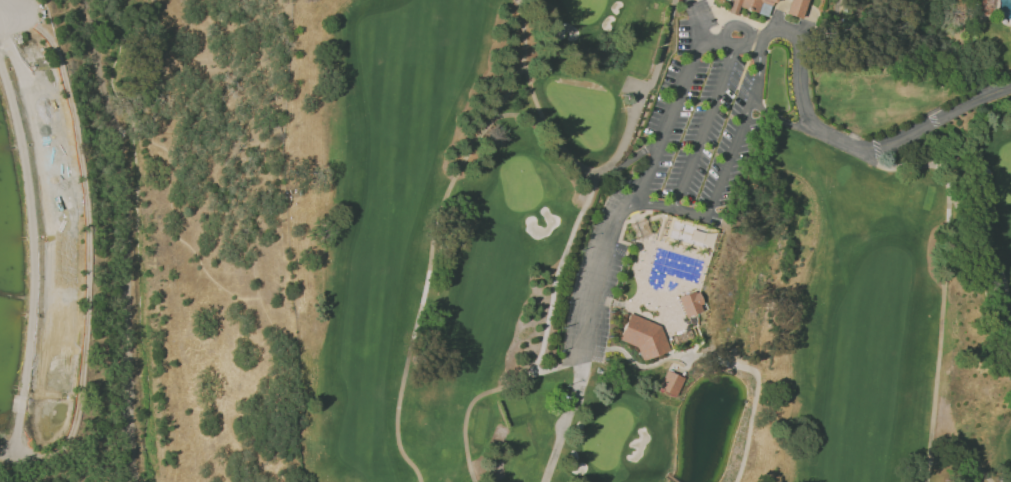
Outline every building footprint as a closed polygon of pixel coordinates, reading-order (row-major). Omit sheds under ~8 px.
[(727,11),(731,0),(774,0),(766,17),(739,7),(736,15),(727,11)] [(783,13),(788,0),(806,0),(799,18),(783,13)] [(677,296),(693,290),(694,292),(697,292),(701,303),(698,305),(700,311),(684,317),(677,296)] [(630,312),(618,339),(637,347),(642,361),(655,356),(669,350),(659,326),(630,312)] [(675,396),(683,378),(666,370),(658,388),(675,396)]
